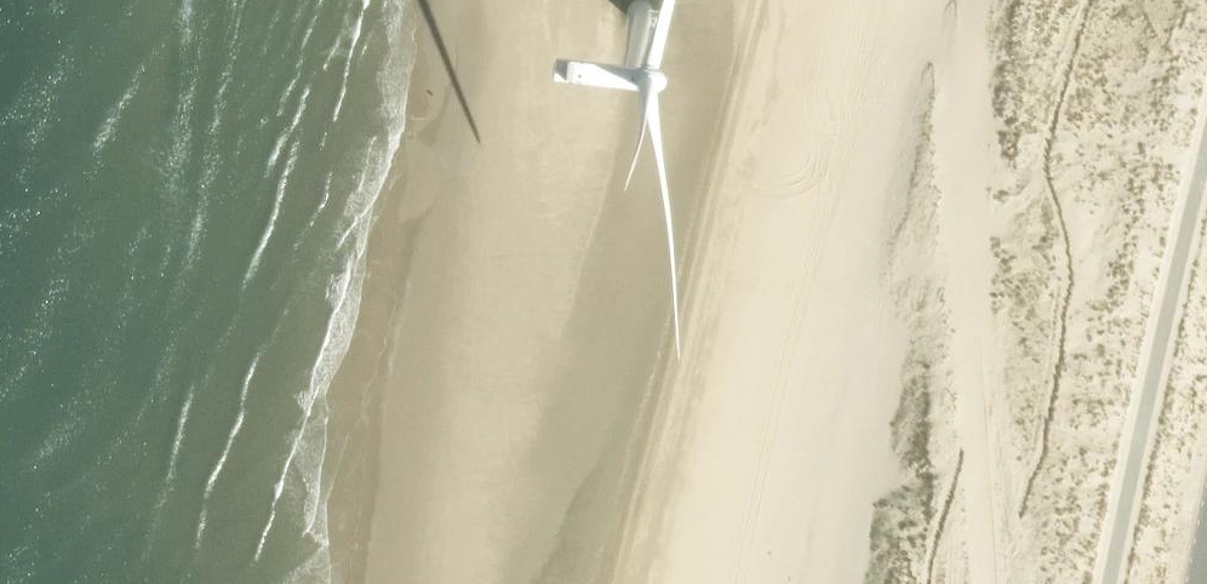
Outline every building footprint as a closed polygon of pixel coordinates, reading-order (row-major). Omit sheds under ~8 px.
[(591,22),(591,23),(591,25),(591,26),(591,27),(591,29),(591,30),(592,32),(592,33),(592,34),(593,36),(593,37),(594,39),(594,40),(595,41),(595,42),(596,44),(597,45),(598,46),(599,47),(599,49),(600,50),(601,51),(602,52),(603,53),(604,54),(605,55),(606,56),(608,56),(609,57),(610,58),(611,59),(613,59),(614,60),(615,61),(616,61),(618,62),(619,62),(620,63),(622,63),(623,63),(625,64),(626,64),(628,64),(629,64),(630,64),(632,64),(633,64),(635,64),(636,64),(638,64),(639,64),(640,63),(642,63),(643,63),(645,62),(646,62),(647,61),(649,61),(650,60),(651,60),(652,59),(654,58),(655,57),(656,56),(657,56),(658,55),(659,54),(660,53),(661,52),(662,51),(663,50),(664,48),(665,47),(666,46),(667,45),(668,44),(668,42),(669,41),(669,40),(670,39),(671,37),(671,36),(671,34),(672,33),(672,32),(672,30),(673,29),(673,27),(673,26),(673,25),(673,23),(673,22),(673,20),(673,19),(673,17),(672,16),(672,15),(672,13),(671,12),(671,10),(671,9),(670,8),(669,6),(669,5),(668,4),(668,3),(667,1),(666,0),(598,0),(597,1),(596,3),(595,4),(595,5),(594,6),(594,8),(593,9),(593,10),(592,12),(592,13),(592,15),(591,16),(591,17),(591,19),(591,20),(591,22)]
